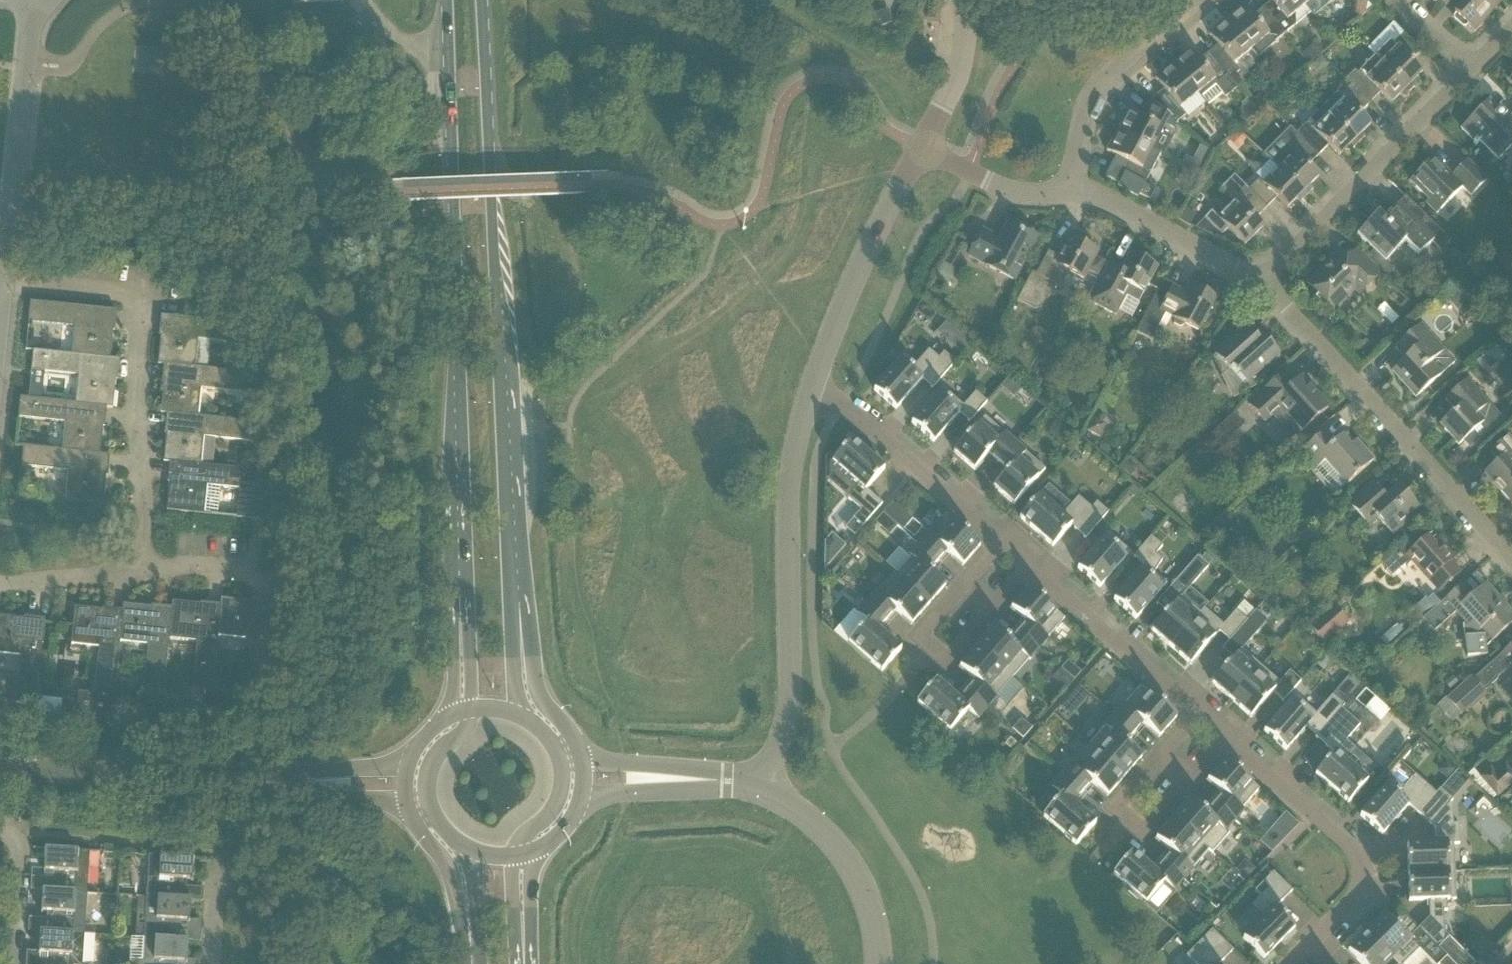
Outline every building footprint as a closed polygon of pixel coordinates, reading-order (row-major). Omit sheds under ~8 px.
[(1275,6),(1266,14),(1283,35),(1293,27),(1293,15),(1304,6),(1300,0),(1270,0),(1275,6)] [(1304,6),(1313,16),(1333,0),(1300,0),(1304,6)] [(1453,13),(1474,32),(1499,3),(1496,0),(1462,0),(1465,2),(1455,13),(1454,12),(1453,13)] [(1257,21),(1243,5),(1226,20),(1251,50),(1257,57),(1283,35),(1266,14),(1257,21)] [(874,16),(878,27),(892,23),(888,11),(874,16)] [(1230,79),(1239,71),(1234,64),(1251,50),(1226,20),(1208,34),(1222,50),(1212,58),(1230,79)] [(1403,33),(1392,44),(1377,59),(1382,64),(1410,92),(1416,85),(1413,81),(1422,72),(1411,62),(1422,51),(1403,33)] [(1190,50),(1172,64),(1205,104),(1207,106),(1221,94),(1225,98),(1237,88),(1230,79),(1212,58),(1203,66),(1190,50)] [(1310,64),(1309,65),(1314,71),(1316,70),(1322,70),(1327,65),(1319,56),(1310,64)] [(1410,92),(1382,64),(1377,59),(1362,74),(1357,74),(1349,66),(1340,75),(1351,85),(1370,104),(1380,93),(1391,104),(1400,95),(1403,98),(1410,92)] [(1168,95),(1155,106),(1176,123),(1186,115),(1188,118),(1205,104),(1172,64),(1155,79),(1164,90),(1168,95)] [(1322,108),(1358,144),(1365,137),(1361,134),(1370,125),(1359,114),(1370,104),(1351,85),(1340,97),(1337,93),(1322,108)] [(1260,93),(1251,102),(1259,110),(1268,102),(1260,93)] [(1488,102),(1461,129),(1474,142),(1473,144),(1475,147),(1480,142),(1498,160),(1511,146),(1511,114),(1508,118),(1499,109),(1498,111),(1488,102)] [(1266,105),(1259,113),(1265,119),(1273,111),(1266,105)] [(1124,117),(1117,131),(1160,154),(1164,156),(1174,136),(1170,134),(1176,123),(1155,106),(1147,119),(1146,121),(1130,112),(1128,111),(1124,117)] [(1297,134),(1318,156),(1328,146),(1339,156),(1348,147),(1351,150),(1358,144),(1322,108),(1297,134)] [(1274,164),(1273,164),(1278,169),(1279,169),(1306,196),(1313,189),(1309,186),(1318,177),(1308,166),(1313,160),(1318,156),(1297,134),(1290,128),(1279,138),(1289,148),(1274,164)] [(1160,154),(1117,131),(1106,151),(1113,155),(1116,156),(1105,176),(1120,184),(1119,186),(1118,186),(1118,187),(1137,197),(1138,196),(1137,196),(1138,195),(1149,200),(1155,190),(1143,185),(1149,174),(1160,154)] [(1452,176),(1433,157),(1410,181),(1428,199),(1425,202),(1437,213),(1462,188),(1471,196),(1486,181),(1466,161),(1452,176)] [(1306,196),(1279,169),(1278,169),(1264,184),(1259,179),(1248,190),(1260,202),(1266,208),(1276,198),(1287,208),(1296,199),(1300,203),(1306,196)] [(1211,212),(1204,219),(1221,236),(1227,229),(1244,246),(1263,227),(1255,219),(1266,208),(1260,202),(1248,190),(1234,175),(1220,189),(1234,202),(1218,218),(1211,212)] [(1450,240),(1405,196),(1382,219),(1377,214),(1357,234),(1385,262),(1404,242),(1418,256),(1432,242),(1440,251),(1450,240)] [(1184,210),(1179,220),(1190,226),(1196,216),(1184,210)] [(1204,219),(1195,229),(1216,240),(1221,236),(1204,219)] [(1027,255),(1037,237),(1009,222),(1001,237),(999,240),(982,230),(979,236),(968,256),(984,264),(986,265),(985,266),(1013,281),(1027,255)] [(1031,273),(1016,301),(1035,311),(1042,308),(1054,286),(1060,289),(1069,272),(1083,280),(1088,271),(1100,278),(1108,264),(1095,257),(1097,254),(1098,252),(1070,238),(1066,245),(1060,258),(1048,252),(1035,276),(1031,273)] [(1380,274),(1356,251),(1355,252),(1347,260),(1338,251),(1329,261),(1330,262),(1308,284),(1333,309),(1354,288),(1360,294),(1380,274)] [(1096,289),(1089,302),(1115,316),(1122,303),(1125,296),(1138,303),(1143,293),(1148,284),(1157,267),(1131,253),(1121,271),(1109,265),(1100,282),(1096,289)] [(947,287),(956,269),(944,263),(935,281),(947,287)] [(1154,298),(1135,333),(1151,341),(1165,313),(1172,317),(1171,318),(1173,319),(1173,324),(1180,327),(1184,324),(1198,332),(1206,316),(1216,298),(1189,284),(1184,293),(1172,287),(1163,303),(1154,298)] [(1456,290),(1446,300),(1462,318),(1473,308),(1456,290)] [(30,302),(28,322),(76,327),(73,355),(73,356),(110,359),(113,332),(108,331),(109,325),(109,323),(113,324),(115,311),(30,302)] [(1408,303),(1403,308),(1403,319),(1408,324),(1418,313),(1408,303)] [(160,337),(158,365),(164,365),(165,366),(166,365),(195,368),(198,340),(246,346),(246,344),(247,328),(248,325),(247,325),(185,318),(163,316),(162,320),(161,329),(165,329),(165,330),(165,331),(165,337),(160,337)] [(1231,338),(1214,354),(1215,355),(1229,371),(1221,377),(1233,399),(1255,387),(1251,379),(1265,367),(1279,354),(1265,337),(1260,341),(1246,325),(1231,338)] [(1416,398),(1430,385),(1454,363),(1437,345),(1420,325),(1410,334),(1395,347),(1397,350),(1405,359),(1395,368),(1391,372),(1398,378),(1416,398)] [(958,334),(950,345),(962,355),(971,345),(958,334)] [(1496,346),(1488,353),(1496,364),(1505,358),(1496,346)] [(938,359),(928,350),(915,365),(904,355),(874,391),(896,410),(922,380),(932,389),(955,363),(944,353),(938,359)] [(33,351),(31,371),(44,372),(79,376),(76,403),(75,404),(105,407),(105,408),(107,408),(113,409),(113,407),(115,381),(111,380),(112,373),(112,372),(116,373),(118,360),(110,359),(73,356),(73,355),(33,351)] [(163,386),(160,414),(166,414),(168,414),(198,417),(201,389),(249,394),(251,374),(195,368),(166,365),(165,366),(164,378),(168,378),(168,379),(168,386),(163,386)] [(1262,393),(1248,405),(1265,424),(1272,417),(1292,439),(1302,430),(1313,421),(1328,408),(1301,378),(1295,383),(1293,384),(1283,373),(1269,387),(1262,393)] [(1009,377),(1000,387),(1013,398),(1022,387),(1009,377)] [(1472,445),(1480,438),(1490,429),(1500,420),(1487,405),(1488,405),(1466,381),(1460,386),(1445,399),(1455,411),(1439,425),(1458,445),(1466,438),(1472,445)] [(30,386),(28,398),(41,400),(43,387),(30,386)] [(911,423),(933,443),(959,413),(969,422),(987,402),(975,392),(963,406),(942,388),(911,423)] [(20,398),(18,418),(66,423),(63,451),(100,455),(103,428),(98,427),(99,420),(99,419),(103,420),(105,408),(105,407),(75,404),(76,403),(41,400),(28,398),(26,398),(20,398)] [(164,461),(163,462),(169,463),(171,463),(201,466),(201,465),(203,438),(251,443),(253,423),(199,417),(198,417),(168,414),(167,426),(171,427),(171,428),(170,435),(166,434),(164,461)] [(1234,414),(1227,420),(1238,431),(1244,425),(1234,414)] [(974,471),(975,470),(975,469),(988,454),(998,463),(1015,443),(985,417),(953,452),(974,471)] [(1094,419),(1088,431),(1099,437),(1103,429),(1101,423),(1094,419)] [(1309,444),(1302,450),(1313,462),(1320,456),(1324,462),(1315,470),(1336,494),(1346,485),(1359,473),(1374,460),(1360,444),(1354,450),(1341,436),(1334,442),(1324,430),(1309,444)] [(1507,436),(1490,451),(1498,461),(1483,474),(1511,505),(1511,504),(1511,442),(1507,436)] [(850,441),(832,462),(858,485),(847,498),(860,510),(854,518),(863,526),(882,504),(866,490),(884,469),(851,440),(850,441)] [(994,486),(993,487),(1014,505),(1045,470),(1025,453),(1026,452),(1015,443),(998,463),(1007,471),(994,486)] [(23,447),(21,467),(69,472),(66,500),(103,504),(106,476),(101,476),(102,469),(102,468),(106,469),(108,455),(100,455),(63,451),(23,446),(23,447)] [(226,462),(225,468),(247,470),(249,450),(235,449),(234,463),(226,462)] [(169,483),(166,511),(217,516),(220,488),(239,490),(238,503),(242,504),(241,512),(237,512),(236,518),(251,520),(264,521),(265,521),(270,472),(248,470),(247,470),(225,468),(212,467),(201,465),(201,466),(171,463),(170,475),(174,476),(174,477),(174,483),(169,483)] [(1129,479),(1136,471),(1127,463),(1120,471),(1129,479)] [(1385,499),(1371,483),(1356,497),(1348,504),(1364,522),(1373,514),(1392,535),(1394,534),(1409,520),(1406,517),(1417,508),(1398,487),(1385,499)] [(1133,485),(1127,492),(1133,497),(1139,491),(1133,485)] [(1258,504),(1269,495),(1261,485),(1250,495),(1258,504)] [(1085,539),(1108,513),(1096,502),(1091,509),(1078,497),(1061,516),(1039,496),(1019,518),(1042,538),(1052,547),(1071,526),(1074,528),(1074,529),(1085,539)] [(892,502),(883,513),(897,526),(902,530),(912,519),(892,502)] [(883,513),(875,522),(889,535),(897,526),(883,513)] [(980,545),(945,514),(928,534),(927,533),(918,544),(938,562),(946,552),(961,565),(962,566),(980,545)] [(1309,544),(1327,529),(1322,523),(1304,539),(1309,544)] [(1130,553),(1108,533),(1089,555),(1077,569),(1099,588),(1130,553)] [(824,542),(823,571),(845,546),(831,534),(824,542)] [(1420,543),(1412,535),(1381,563),(1392,575),(1412,557),(1441,590),(1443,588),(1458,575),(1448,564),(1452,561),(1435,543),(1432,546),(1425,538),(1420,543)] [(1144,565),(1113,600),(1135,620),(1166,585),(1153,574),(1162,560),(1155,555),(1162,547),(1151,538),(1134,557),(1135,558),(1144,565)] [(936,563),(938,562),(918,544),(908,555),(912,558),(896,576),(893,573),(893,574),(928,605),(946,585),(945,584),(944,584),(929,571),(936,563)] [(1197,556),(1173,584),(1185,593),(1208,566),(1197,556)] [(911,625),(928,605),(893,574),(876,592),(866,602),(886,620),(895,610),(910,624),(911,625)] [(1422,619),(1434,632),(1456,612),(1465,622),(1463,624),(1464,637),(1466,656),(1487,654),(1486,647),(1491,642),(1496,638),(1502,633),(1511,624),(1511,614),(1504,605),(1508,602),(1502,595),(1498,598),(1485,583),(1472,595),(1461,584),(1446,597),(1444,600),(1440,604),(1431,612),(1422,619)] [(1151,629),(1151,630),(1171,648),(1205,610),(1204,609),(1200,613),(1181,597),(1185,593),(1173,584),(1157,603),(1167,612),(1156,624),(1152,629),(1151,629)] [(1012,609),(1027,622),(1018,632),(1039,650),(1048,639),(1047,638),(1064,619),(1029,588),(1011,609),(1012,609)] [(1354,596),(1354,597),(1355,599),(1355,600),(1356,601),(1357,602),(1358,603),(1360,603),(1361,603),(1363,603),(1364,602),(1365,601),(1366,600),(1366,599),(1366,597),(1366,596),(1366,595),(1365,593),(1364,592),(1363,592),(1361,591),(1360,591),(1358,592),(1357,592),(1356,593),(1355,595),(1354,596)] [(1425,599),(1422,602),(1431,612),(1440,604),(1432,596),(1427,601),(1425,599)] [(221,607),(217,637),(218,637),(246,640),(240,687),(260,689),(264,654),(267,632),(269,608),(270,604),(257,603),(256,607),(255,607),(248,606),(249,602),(221,599),(220,605),(220,607),(221,607)] [(172,610),(168,639),(169,639),(196,642),(191,689),(212,692),(213,684),(218,637),(217,637),(221,607),(220,607),(208,606),(207,610),(206,610),(199,609),(200,605),(172,602),(171,607),(171,608),(171,610),(172,610)] [(878,630),(886,620),(866,603),(857,613),(866,622),(846,645),(870,665),(871,664),(869,663),(870,662),(882,672),(901,650),(878,630)] [(123,612),(120,642),(148,645),(143,692),(163,694),(169,639),(168,639),(172,610),(171,610),(161,609),(159,608),(158,612),(157,612),(151,612),(151,608),(125,605),(123,604),(123,608),(123,611),(122,612),(123,612)] [(1328,648),(1337,640),(1334,636),(1349,622),(1333,605),(1310,627),(1328,648)] [(35,706),(35,714),(61,717),(76,719),(77,719),(112,722),(112,716),(114,697),(115,690),(120,642),(123,612),(122,612),(110,611),(110,615),(109,615),(102,614),(103,610),(102,610),(74,607),(72,626),(70,644),(99,648),(94,695),(78,693),(54,690),(37,689),(35,706)] [(1191,665),(1191,664),(1196,659),(1219,632),(1229,641),(1247,621),(1235,611),(1223,626),(1205,610),(1171,648),(1191,665)] [(21,656),(15,704),(23,704),(35,706),(37,689),(44,623),(45,621),(31,620),(31,624),(30,624),(23,623),(24,619),(0,616),(0,654),(21,656)] [(1012,679),(1028,660),(1029,661),(1039,650),(1018,632),(1010,642),(995,629),(995,628),(994,627),(977,648),(1012,679)] [(1229,641),(1224,648),(1234,657),(1241,649),(1248,641),(1237,632),(1229,641)] [(271,637),(269,655),(279,656),(281,638),(271,637)] [(1473,679),(1471,677),(1446,699),(1453,707),(1462,716),(1467,711),(1468,713),(1488,695),(1484,691),(1497,680),(1496,679),(1507,669),(1510,666),(1511,669),(1511,644),(1473,679)] [(997,698),(996,697),(1012,679),(977,648),(959,668),(960,669),(960,668),(965,672),(975,682),(967,691),(987,709),(997,698)] [(1211,683),(1231,700),(1260,666),(1241,649),(1234,657),(1212,682),(1211,683)] [(1067,662),(1061,669),(1074,680),(1080,673),(1067,662)] [(1279,683),(1260,666),(1231,700),(1251,718),(1252,717),(1251,717),(1272,693),(1281,701),(1281,702),(1282,703),(1300,681),(1289,671),(1279,683)] [(936,681),(917,703),(928,712),(927,713),(926,712),(925,713),(948,734),(958,742),(978,719),(987,709),(967,691),(959,701),(936,681)] [(1124,705),(1123,705),(1114,715),(1134,733),(1143,724),(1158,737),(1157,737),(1158,738),(1177,717),(1141,686),(1124,705)] [(1357,701),(1383,718),(1390,707),(1364,690),(1357,701)] [(1316,716),(1315,715),(1294,696),(1263,732),(1285,751),(1315,717),(1316,716)] [(1315,717),(1325,725),(1326,726),(1341,708),(1341,709),(1344,706),(1332,696),(1315,715),(1316,716),(1315,717)] [(1453,707),(1446,699),(1446,698),(1437,706),(1445,714),(1453,707)] [(23,704),(20,724),(33,725),(35,714),(35,706),(23,704)] [(1325,725),(1315,737),(1334,753),(1315,774),(1319,778),(1325,783),(1348,803),(1367,781),(1344,761),(1355,749),(1346,741),(1360,725),(1341,709),(1341,708),(1326,726),(1325,725)] [(1105,726),(1105,727),(1089,746),(1125,777),(1142,757),(1141,756),(1126,743),(1134,733),(1114,715),(1105,726)] [(1020,720),(1012,730),(1023,739),(1031,729),(1020,720)] [(1073,764),(1072,764),(1062,775),(1082,793),(1091,782),(1106,796),(1107,797),(1125,777),(1089,746),(1073,764)] [(1496,759),(1503,752),(1497,746),(1486,757),(1489,760),(1493,756),(1496,759)] [(1242,809),(1259,789),(1225,760),(1207,780),(1208,781),(1223,794),(1215,804),(1235,821),(1244,811),(1242,809)] [(1447,761),(1441,768),(1442,774),(1448,780),(1457,770),(1447,761)] [(1391,780),(1360,816),(1382,835),(1408,805),(1418,814),(1436,793),(1415,775),(1400,762),(1387,777),(1391,780)] [(1505,765),(1495,773),(1490,768),(1479,778),(1496,799),(1511,785),(1511,773),(1505,765)] [(1436,793),(1418,814),(1431,825),(1449,804),(1452,800),(1451,800),(1469,780),(1457,770),(1448,780),(1440,789),(1440,788),(1436,793)] [(1076,846),(1095,824),(1072,804),(1082,793),(1062,775),(1051,787),(1061,796),(1043,816),(1076,846)] [(1191,799),(1174,818),(1206,847),(1209,849),(1208,850),(1212,853),(1228,834),(1226,832),(1235,821),(1215,804),(1206,814),(1191,800),(1191,799)] [(1437,844),(1407,845),(1408,873),(1454,871),(1453,843),(1459,843),(1458,824),(1452,824),(1451,806),(1449,804),(1431,825),(1436,830),(1437,844)] [(1285,813),(1259,843),(1262,845),(1271,853),(1298,825),(1285,813)] [(1155,839),(1156,840),(1157,840),(1172,853),(1163,863),(1183,880),(1193,869),(1192,869),(1209,849),(1206,847),(1174,818),(1155,839)] [(87,894),(88,873),(90,852),(33,848),(33,849),(45,850),(44,873),(53,873),(53,879),(31,877),(30,890),(42,891),(87,894)] [(1144,905),(1164,883),(1174,891),(1183,880),(1163,863),(1155,872),(1132,852),(1113,874),(1124,884),(1123,885),(1122,884),(1121,885),(1144,905)] [(148,875),(146,898),(191,900),(203,901),(204,888),(186,887),(182,887),(182,882),(186,882),(192,882),(193,860),(193,858),(149,856),(148,875)] [(1254,870),(1248,864),(1242,865),(1237,871),(1246,879),(1254,870)] [(1408,873),(1409,901),(1429,901),(1429,917),(1419,928),(1438,948),(1449,937),(1444,932),(1443,911),(1447,911),(1446,900),(1455,900),(1454,871),(1408,873)] [(1264,917),(1243,938),(1264,959),(1295,928),(1275,908),(1281,902),(1292,891),(1273,872),(1262,883),(1254,891),(1260,897),(1252,905),(1264,917)] [(85,934),(87,894),(42,891),(41,914),(50,914),(49,932),(40,931),(85,934)] [(189,924),(191,900),(146,898),(144,938),(188,941),(179,940),(180,923),(189,924)] [(1366,933),(1397,963),(1404,963),(1418,950),(1433,963),(1450,963),(1452,962),(1447,956),(1438,948),(1419,928),(1409,938),(1385,914),(1366,933)] [(1222,961),(1233,951),(1212,930),(1186,955),(1195,963),(1219,963),(1222,961)] [(94,936),(85,935),(85,934),(40,931),(38,960),(26,959),(26,963),(93,963),(94,936)] [(1360,963),(1397,963),(1366,933),(1347,952),(1348,953),(1349,952),(1360,963)] [(188,941),(144,938),(142,961),(135,960),(131,963),(177,963),(183,963),(187,963),(188,941)]
